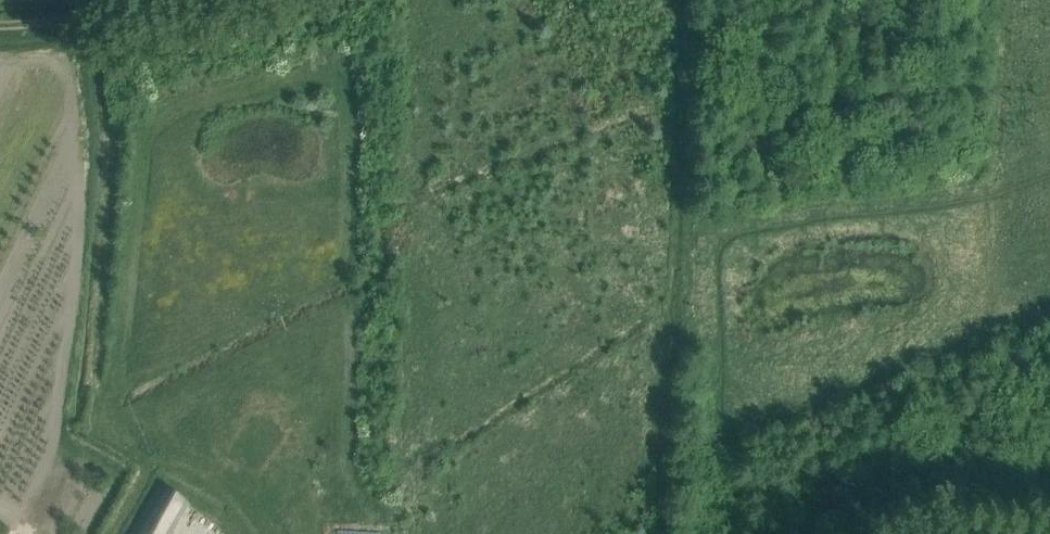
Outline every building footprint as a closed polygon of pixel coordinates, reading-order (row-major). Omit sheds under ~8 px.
[(187,510),(159,493),(133,533),(172,533),(187,510)]
